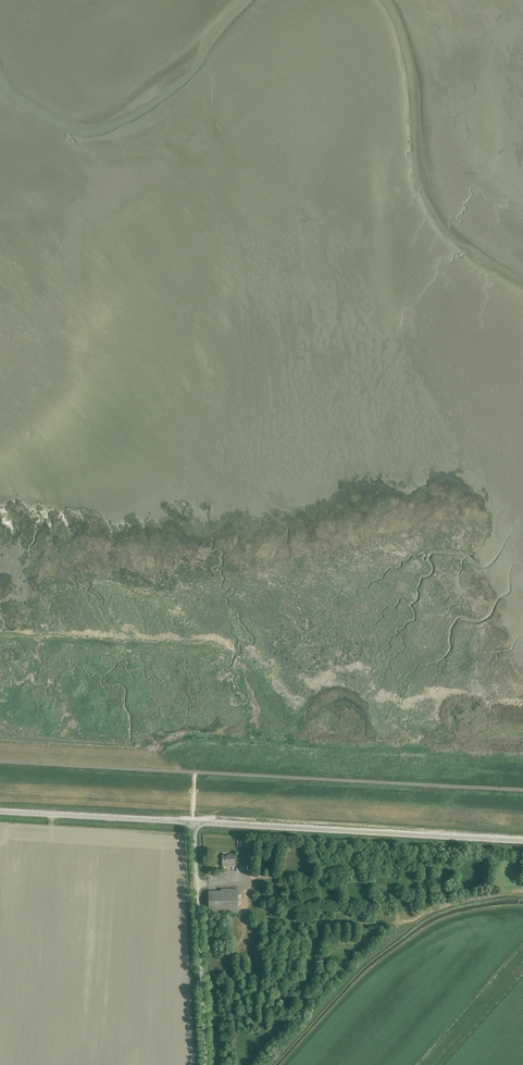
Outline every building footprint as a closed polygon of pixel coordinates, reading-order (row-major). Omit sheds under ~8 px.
[(223,866),(235,866),(235,855),(230,855),(230,856),(222,856),(223,866)] [(208,892),(208,913),(238,913),(237,889),(221,889),(221,892),(208,892)]
